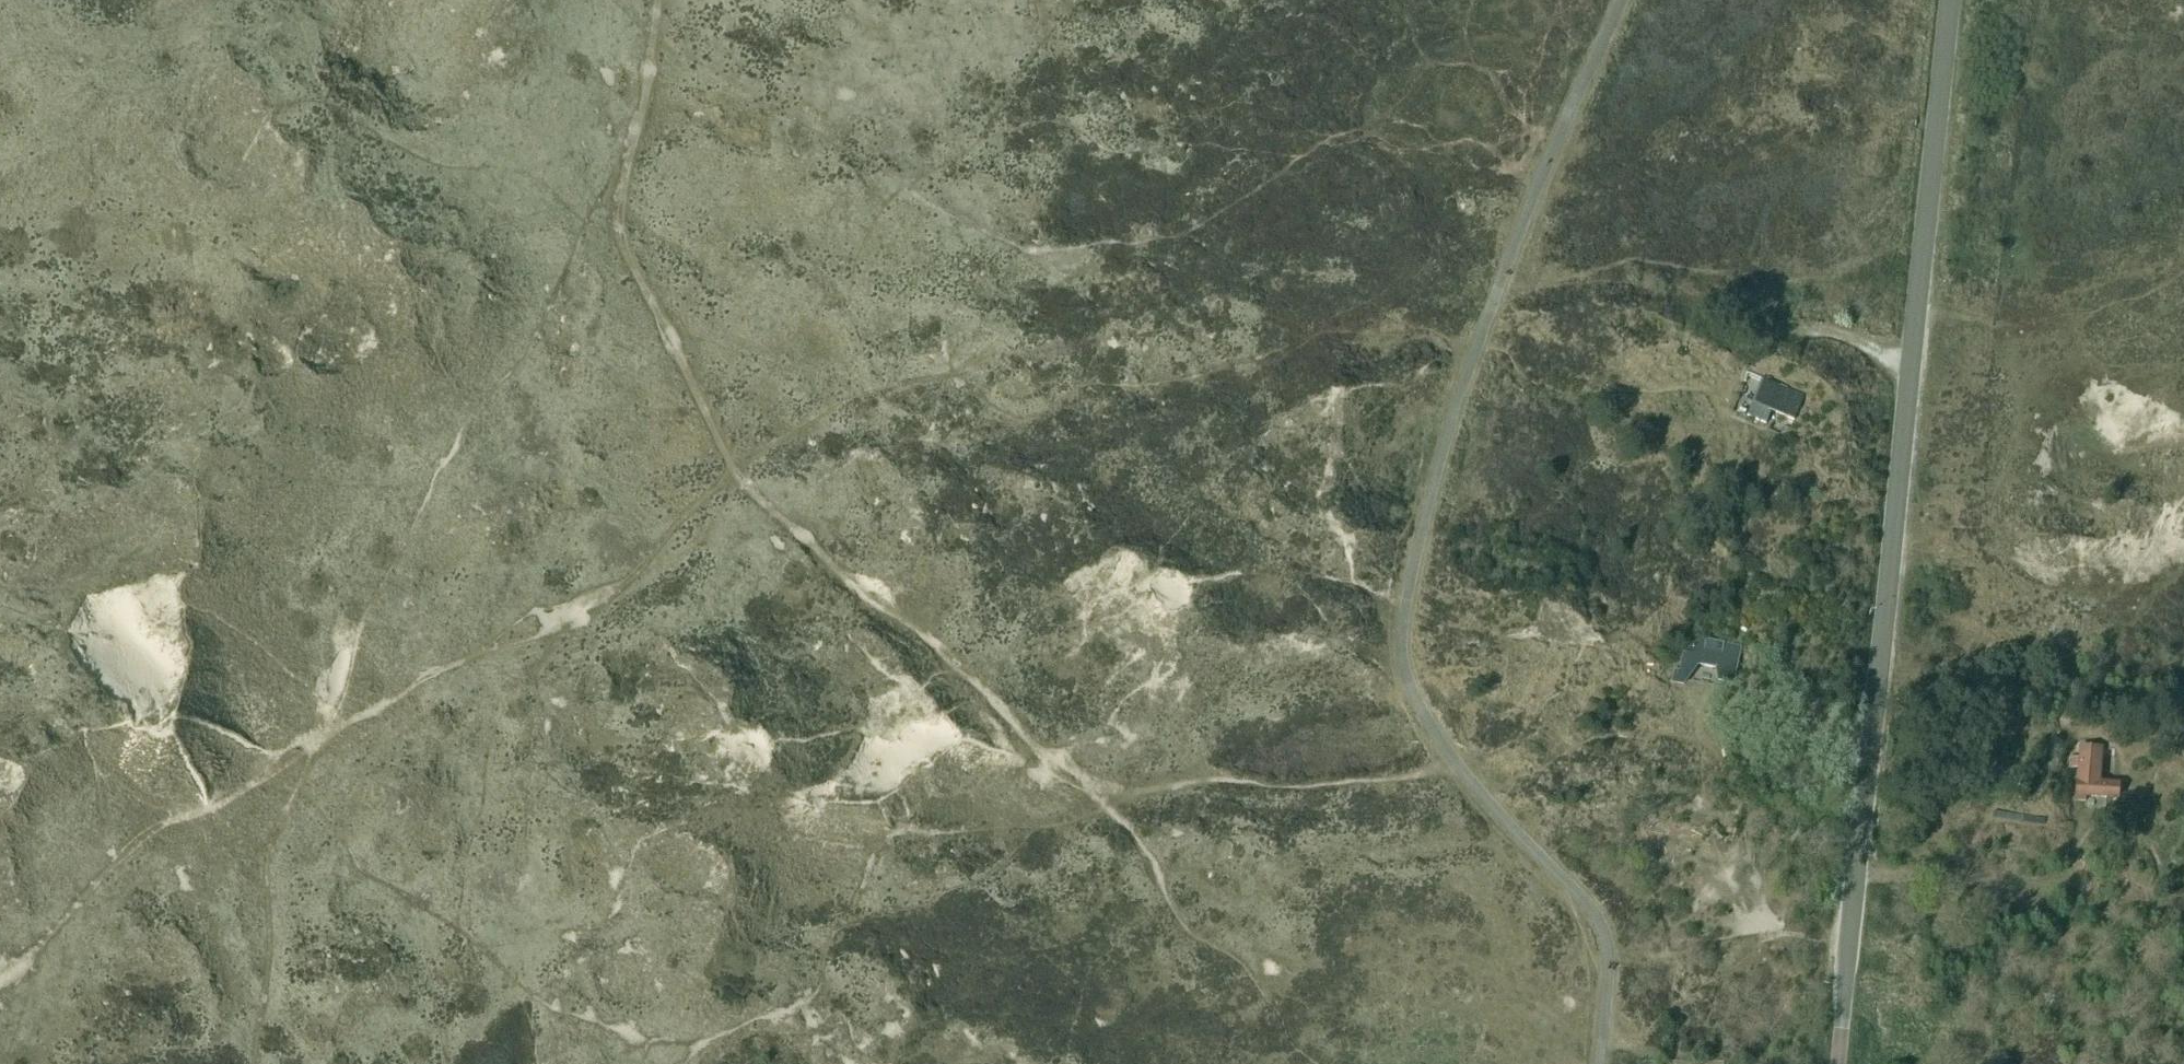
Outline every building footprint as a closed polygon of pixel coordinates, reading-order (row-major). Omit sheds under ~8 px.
[(1803,397),(1762,380),(1752,403),(1746,417),(1765,425),(1770,412),(1793,421),(1803,397)] [(1731,686),(1739,649),(1690,639),(1687,656),(1681,655),(1678,673),(1673,672),(1671,683),(1680,685),(1696,665),(1714,669),(1717,683),(1731,686)] [(2115,799),(2117,785),(2097,783),(2100,750),(2079,748),(2074,802),(2084,803),(2084,798),(2106,800),(2106,798),(2115,799)]
